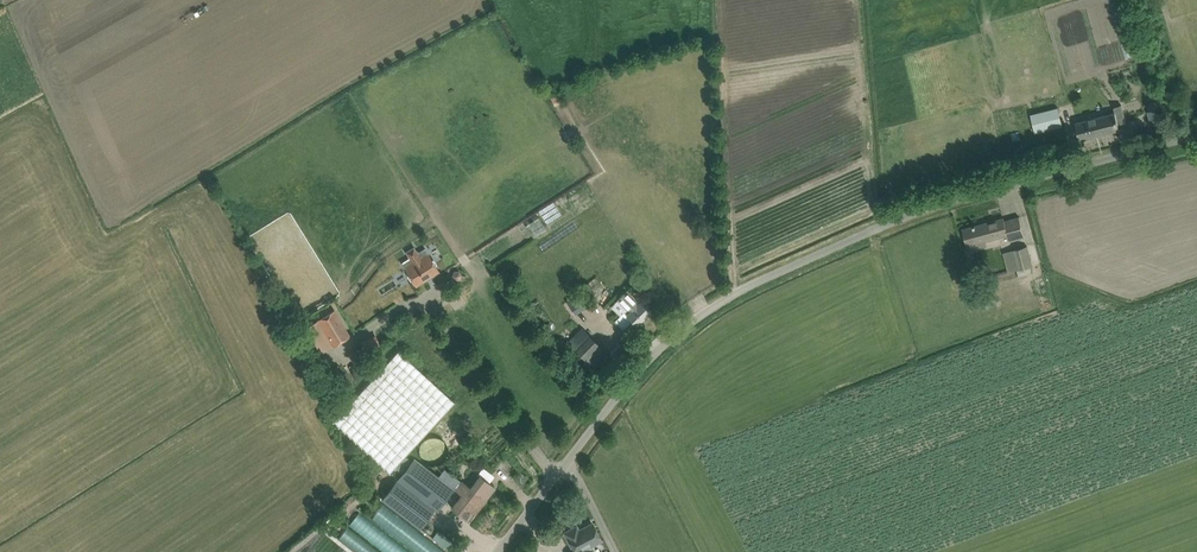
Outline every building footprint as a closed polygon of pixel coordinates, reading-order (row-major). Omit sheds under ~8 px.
[(1137,37),(1131,38),(1135,53),(1141,52),(1137,37)] [(564,100),(572,97),(567,88),(560,91),(564,100)] [(1161,122),(1156,101),(1147,103),(1149,110),(1147,111),(1150,124),(1161,122)] [(1114,106),(1115,112),(1076,122),(1080,139),(1120,129),(1118,124),(1126,122),(1121,104),(1114,106)] [(1058,107),(1031,113),(1035,132),(1063,125),(1058,107)] [(542,215),(534,221),(539,228),(547,222),(542,215)] [(1019,216),(1005,220),(1004,217),(975,225),(973,225),(973,226),(963,228),(970,255),(971,255),(970,251),(988,246),(986,241),(1007,235),(1009,242),(1025,237),(1019,216)] [(1033,265),(1027,245),(1002,252),(1008,272),(1017,269),(1019,276),(1032,272),(1030,266),(1033,265)] [(418,252),(414,246),(405,252),(408,257),(402,261),(416,285),(439,271),(424,248),(418,252)] [(454,271),(452,275),(455,280),(460,279),(462,274),(459,270),(454,271)] [(1049,290),(1055,288),(1051,277),(1046,279),(1049,290)] [(585,283),(578,288),(586,298),(593,293),(585,283)] [(624,311),(614,320),(623,329),(632,320),(637,324),(650,311),(642,303),(641,303),(628,289),(616,299),(628,311),(626,312),(625,310),(624,311)] [(321,353),(334,345),(350,335),(334,310),(318,320),(305,328),(321,353)] [(415,341),(425,330),(418,322),(407,333),(415,341)] [(389,331),(373,334),(375,346),(391,342),(389,331)] [(586,366),(590,363),(593,366),(607,353),(589,335),(588,337),(582,342),(575,349),(584,357),(580,360),(586,366)] [(622,343),(614,350),(620,356),(626,350),(627,352),(630,350),(622,343)] [(398,350),(333,421),(390,473),(455,402),(398,350)] [(396,479),(382,498),(407,517),(410,520),(420,528),(434,509),(437,511),(460,481),(444,469),(439,476),(413,456),(396,479)] [(462,494),(452,508),(467,519),(473,511),(475,513),(486,500),(486,499),(495,488),(479,475),(470,486),(463,480),(456,490),(462,494)] [(357,521),(398,551),(417,551),(365,512),(357,521)] [(572,544),(577,551),(578,551),(601,540),(598,533),(592,523),(574,532),(572,528),(564,532),(571,545),(572,544)] [(450,539),(438,530),(432,537),(444,547),(450,539)]
